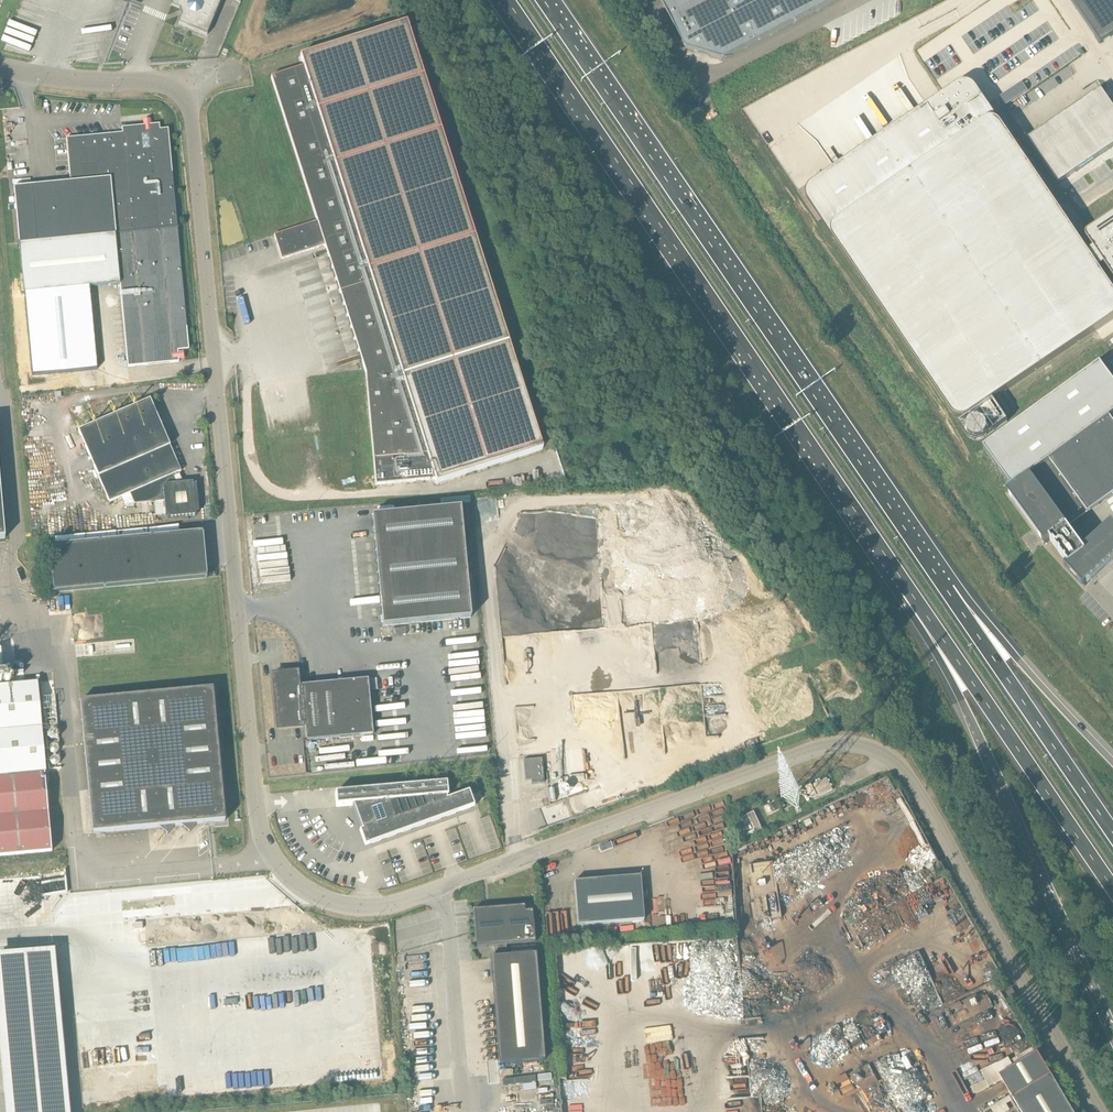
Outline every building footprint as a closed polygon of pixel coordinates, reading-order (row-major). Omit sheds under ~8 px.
[(172,6),(180,10),(182,16),(179,24),(207,35),(222,0),(174,0),(172,6)] [(836,0),(661,0),(686,49),(722,60),(836,0)] [(544,451),(407,23),(300,57),(304,67),(271,77),(317,221),(274,235),(282,259),(325,245),(366,374),(376,485),(435,479),(436,483),(544,451)] [(1088,253),(999,123),(998,122),(997,122),(976,92),(974,89),(973,88),(971,87),(968,86),(966,86),(964,86),(963,86),(961,87),(958,88),(814,187),(812,189),(810,191),(809,193),(808,195),(808,197),(808,200),(809,202),(810,204),(831,235),(831,237),(951,414),(953,416),(954,417),(956,418),(957,419),(959,419),(962,420),(965,419),(967,419),(969,418),(980,410),(989,424),(1000,417),(990,403),(1112,320),(1112,290),(1099,269),(1088,253)] [(1112,147),(1112,106),(1101,88),(1027,139),(1059,184),(1112,147)] [(189,350),(177,229),(168,129),(160,130),(159,124),(122,128),(123,133),(67,139),(71,182),(14,187),(23,293),(120,284),(128,367),(179,362),(178,351),(189,350)] [(1103,201),(1111,213),(1112,212),(1112,194),(1103,201)] [(1101,206),(1084,214),(1089,226),(1106,217),(1101,206)] [(1099,269),(1106,265),(1112,276),(1112,216),(1088,233),(1088,234),(1087,235),(1087,237),(1087,238),(1088,239),(1094,248),(1088,253),(1099,269)] [(180,483),(176,474),(181,471),(150,400),(78,431),(109,502),(130,494),(134,504),(164,501),(166,515),(169,515),(169,518),(196,515),(196,512),(199,512),(196,484),(194,485),(193,482),(180,483)] [(1107,566),(1112,560),(1112,523),(1112,522),(1083,549),(1081,547),(1084,544),(1080,540),(1078,542),(1068,528),(1112,495),(1112,422),(1110,417),(1006,492),(1045,544),(1050,540),(1067,563),(1064,566),(1084,587),(1107,566)] [(383,626),(471,618),(461,508),(373,516),(383,626)] [(54,592),(207,578),(203,532),(50,546),(54,592)] [(276,676),(280,728),(303,726),(303,724),(305,724),(307,741),(373,735),(368,680),(301,686),(302,688),(299,689),(298,674),(276,676)] [(52,851),(45,772),(46,772),(38,683),(0,686),(0,856),(52,851)] [(213,689),(80,701),(93,834),(159,827),(168,835),(175,826),(181,825),(190,833),(197,824),(225,821),(213,689)] [(532,784),(544,783),(542,758),(524,760),(525,781),(531,781),(532,784)] [(827,778),(814,785),(820,797),(833,790),(827,778)] [(448,800),(447,797),(448,797),(447,784),(335,793),(337,807),(365,804),(369,816),(362,818),(362,816),(361,817),(371,845),(382,841),(382,840),(386,839),(397,836),(396,835),(401,833),(401,834),(412,830),(411,829),(416,828),(416,829),(427,825),(426,824),(430,822),(431,823),(442,819),(441,819),(445,817),(446,818),(456,814),(456,813),(460,812),(461,812),(472,808),(467,793),(448,800)] [(811,797),(817,794),(812,784),(806,787),(811,797)] [(768,816),(780,810),(776,802),(764,807),(768,816)] [(754,812),(739,819),(747,836),(762,829),(754,812)] [(775,861),(750,866),(755,896),(780,892),(775,861)] [(942,877),(947,875),(941,863),(936,865),(942,877)] [(578,926),(644,921),(640,877),(574,882),(578,926)] [(525,911),(524,906),(474,910),(477,947),(495,946),(496,957),(490,958),(499,1064),(544,1061),(536,954),(507,956),(506,945),(535,943),(533,911),(525,911)] [(5,1111),(71,1111),(58,960),(0,965),(0,1053),(5,1111)] [(1008,1002),(1017,997),(1012,989),(1003,994),(1008,1002)] [(1038,1053),(1000,1076),(1021,1111),(1073,1111),(1038,1053)]
